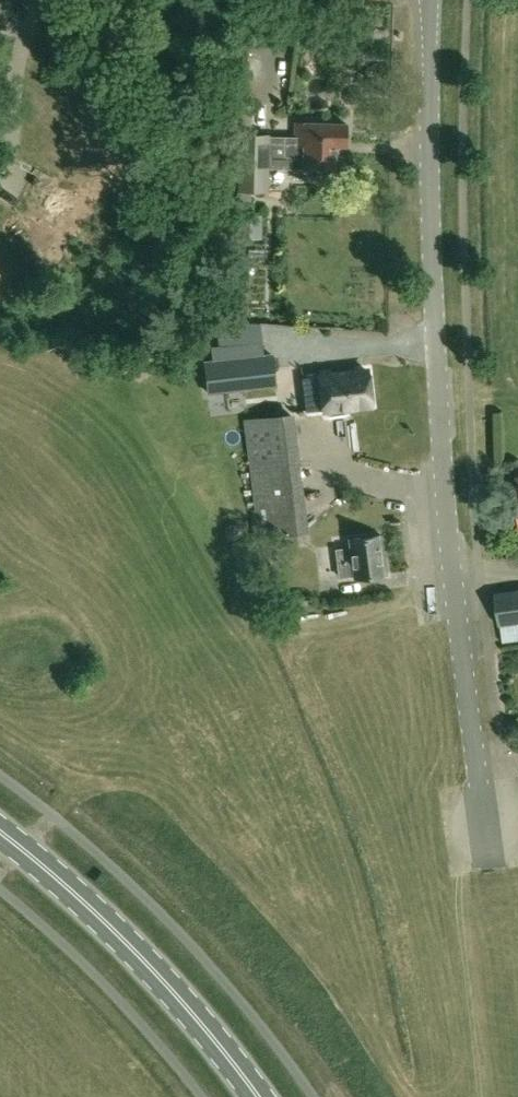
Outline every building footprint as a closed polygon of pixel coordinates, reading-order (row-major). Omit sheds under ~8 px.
[(7,29),(10,0),(0,0),(0,28),(7,29)] [(238,190),(238,239),(262,239),(262,215),(251,215),(251,190),(267,190),(267,168),(284,168),(285,137),(267,137),(267,133),(259,133),(251,133),(251,95),(240,95),(239,133),(238,133),(238,190)] [(285,137),(284,168),(285,168),(317,169),(317,181),(336,181),(337,145),(347,146),(347,124),(296,123),(295,138),(286,137),(285,137)] [(204,361),(208,393),(277,386),(273,353),(204,361)] [(329,404),(329,408),(347,408),(347,404),(374,404),(374,369),(308,369),(308,404),(329,404)] [(294,413),(244,420),(255,509),(254,509),(251,510),(254,538),(261,537),(298,532),(308,531),(305,503),(294,413)] [(340,578),(354,576),(354,578),(386,574),(382,535),(350,539),(351,547),(337,549),(340,578)] [(338,572),(327,572),(328,593),(340,593),(338,572)] [(517,623),(517,590),(496,593),(500,626),(517,623)]
